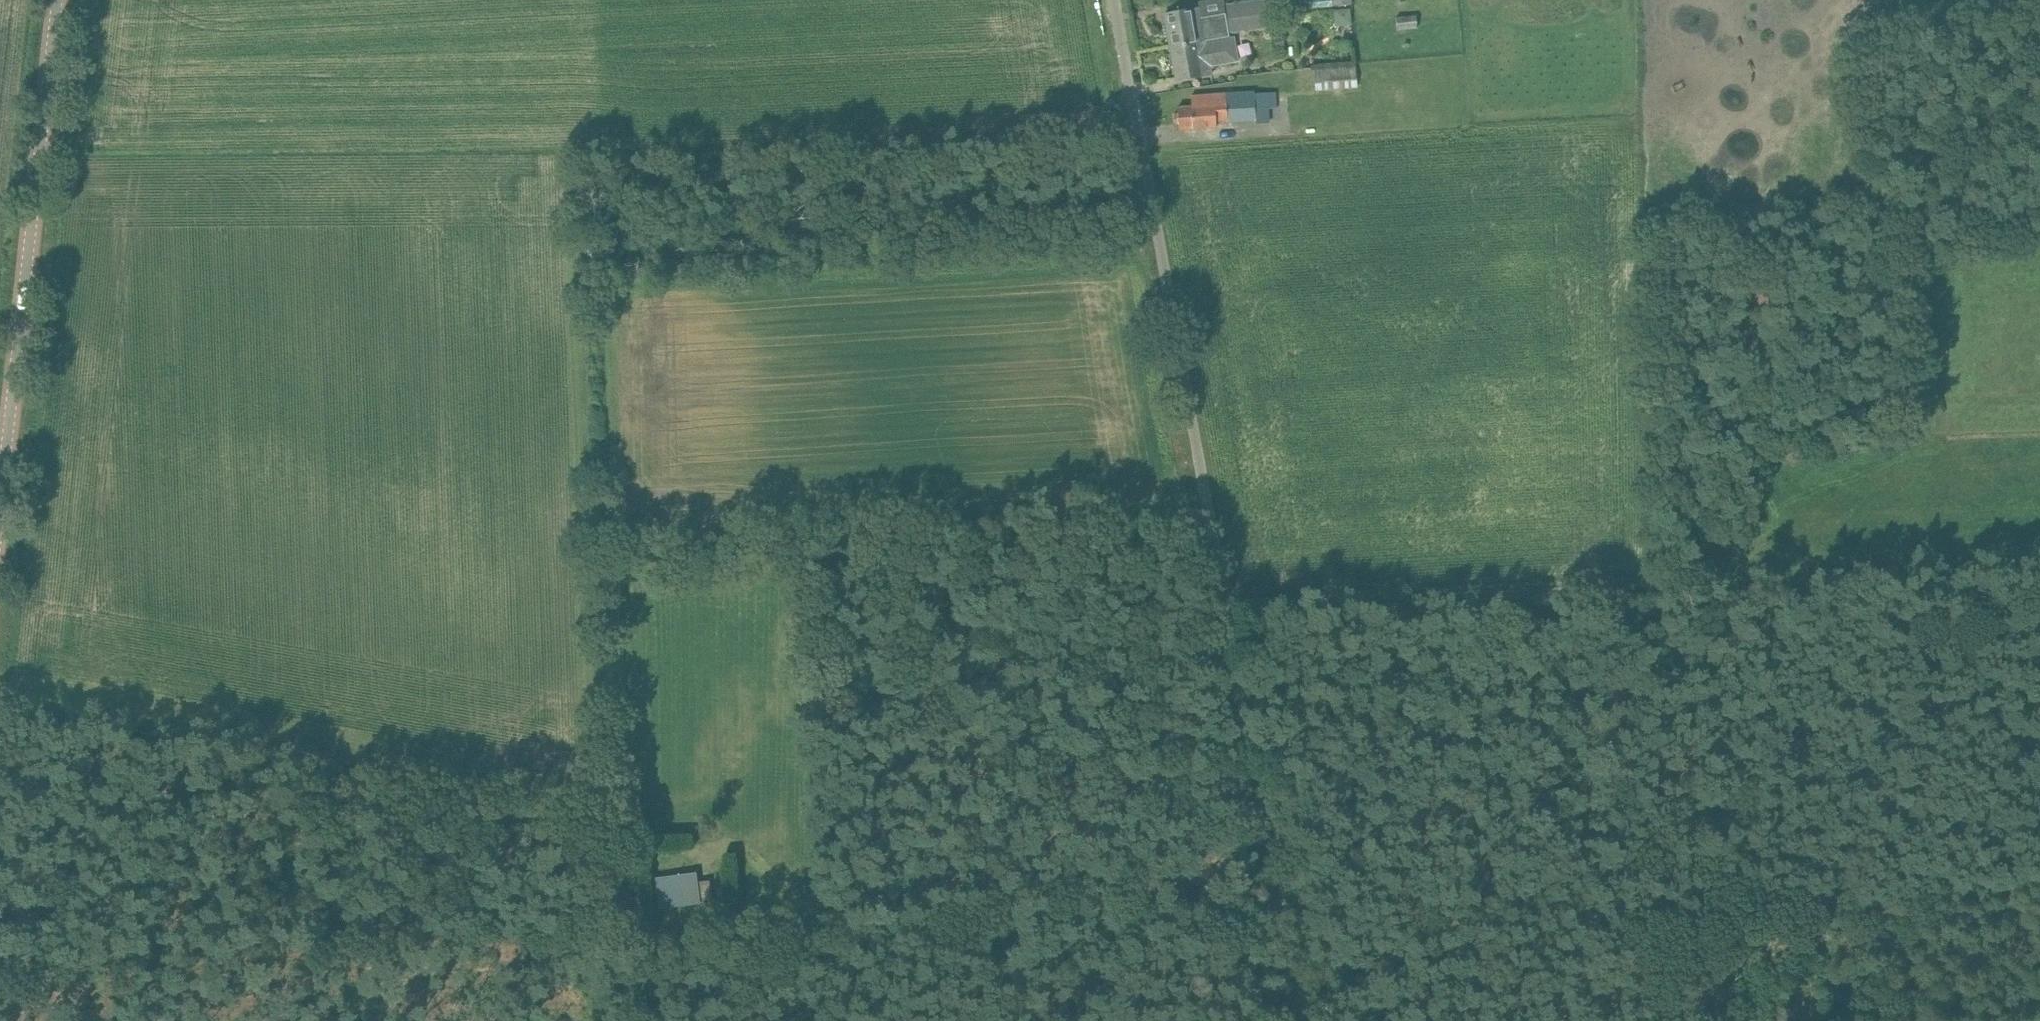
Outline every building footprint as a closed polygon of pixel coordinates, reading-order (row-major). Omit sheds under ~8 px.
[(1230,32),(1271,26),(1268,0),(1254,0),(1226,4),(1230,32)] [(1230,36),(1226,14),(1202,18),(1200,7),(1164,14),(1170,47),(1205,40),(1230,36)] [(1205,40),(1170,47),(1175,79),(1211,73),(1210,66),(1238,61),(1234,36),(1230,36),(1205,40)] [(1314,65),(1316,91),(1357,87),(1355,61),(1314,65)] [(1227,101),(1227,93),(1191,96),(1191,106),(1177,107),(1179,129),(1199,128),(1216,127),(1216,121),(1228,121),(1256,119),(1256,123),(1269,122),(1269,106),(1275,106),(1275,92),(1256,92),(1241,93),(1242,100),(1227,101)] [(657,874),(658,906),(700,904),(698,872),(657,874)]
